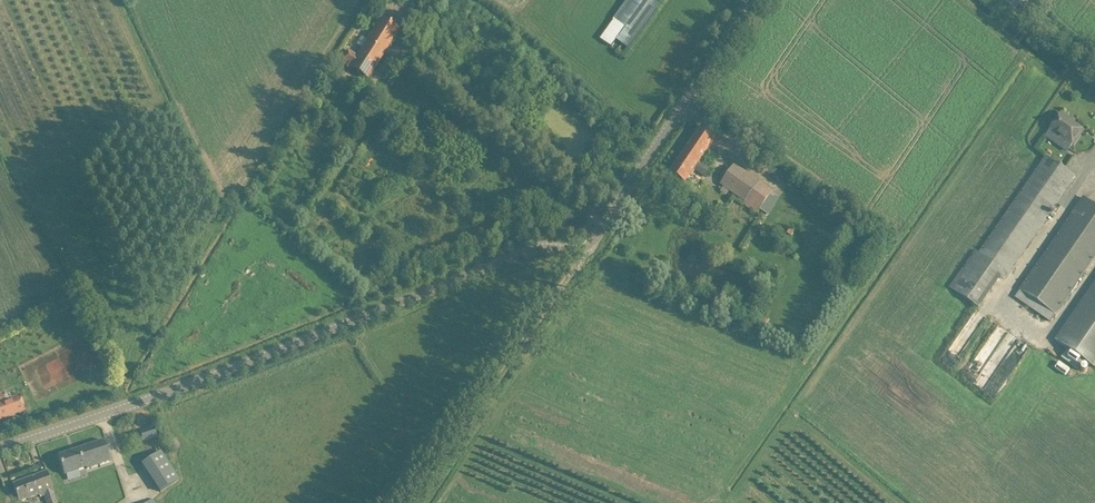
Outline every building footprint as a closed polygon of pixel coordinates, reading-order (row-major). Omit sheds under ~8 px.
[(644,0),(629,0),(601,39),(611,46),(644,0)] [(350,68),(359,73),(368,79),(399,30),(381,19),(357,56),(348,51),(343,60),(351,66),(350,68)] [(1051,128),(1074,144),(1084,130),(1069,120),(1070,118),(1062,113),(1051,128)] [(711,133),(702,126),(670,172),(680,179),(685,182),(694,169),(700,161),(716,137),(711,133)] [(950,287),(979,307),(1004,271),(1008,273),(1069,185),(1075,176),(1046,156),(1046,157),(1040,165),(980,252),(976,250),(950,287)] [(727,176),(721,185),(738,197),(737,198),(743,202),(742,204),(757,214),(761,208),(773,192),(774,191),(760,181),(736,164),(733,168),(732,170),(727,176)] [(1094,257),(1094,205),(1084,197),(1078,207),(1020,289),(1056,315),(1094,257)] [(1068,348),(1062,357),(1077,369),(1084,360),(1094,367),(1094,284),(1056,340),(1068,348)] [(0,403),(0,419),(25,411),(21,400),(20,396),(8,400),(0,403)] [(140,433),(143,441),(157,436),(154,428),(140,433)] [(111,461),(104,440),(58,456),(64,475),(86,467),(87,469),(111,461)] [(180,479),(178,476),(161,451),(141,464),(158,489),(160,492),(180,479)] [(51,481),(47,471),(13,484),(17,494),(20,502),(40,495),(41,497),(44,496),(47,502),(57,502),(54,492),(55,492),(51,481)]
